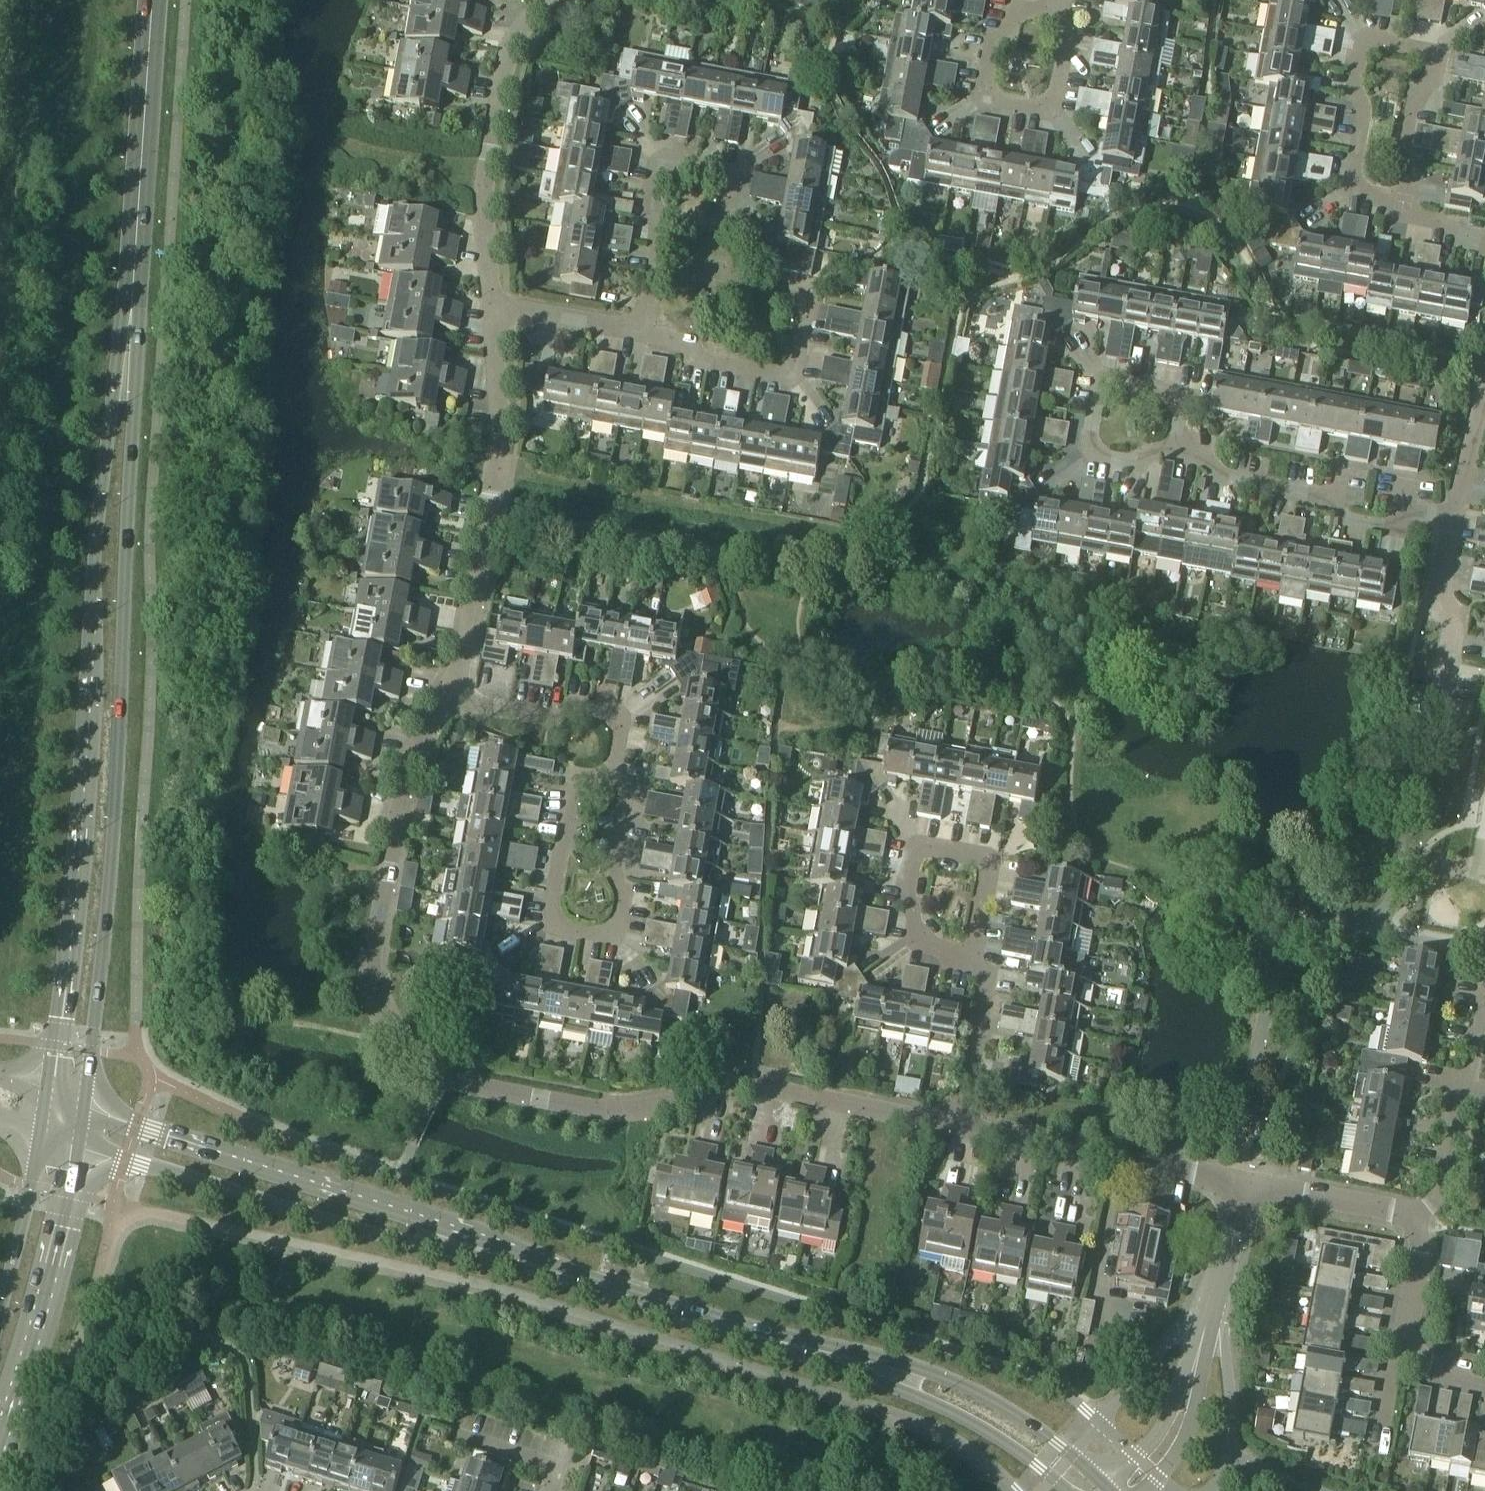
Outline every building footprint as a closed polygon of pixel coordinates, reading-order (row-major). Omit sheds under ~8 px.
[(415,12),(486,25),(488,13),(468,9),(468,4),(463,3),(464,0),(417,0),(415,12)] [(938,0),(915,0),(911,20),(911,21),(950,28),(953,15),(984,21),(986,9),(938,0)] [(986,9),(988,0),(938,0),(986,9)] [(1112,5),(1111,8),(1155,16),(1158,0),(1117,0),(1116,6),(1112,5)] [(1270,10),(1309,17),(1312,3),(1317,4),(1318,0),(1272,0),(1270,10)] [(1370,9),(1381,10),(1383,0),(1371,0),(1370,9)] [(1381,10),(1394,13),(1396,0),(1383,0),(1381,10)] [(1434,0),(1422,0),(1418,24),(1429,26),(1434,0)] [(1429,26),(1441,28),(1446,0),(1434,0),(1429,26)] [(1473,2),(1472,8),(1484,10),(1484,11),(1484,0),(1464,0),(1473,2)] [(702,3),(693,1),(690,13),(700,14),(702,3)] [(737,4),(736,13),(749,15),(750,5),(737,4)] [(722,16),(724,7),(717,6),(715,15),(722,16)] [(1102,18),(1129,23),(1127,35),(1166,42),(1170,19),(1155,16),(1111,8),(1104,6),(1102,18)] [(1309,17),(1270,10),(1265,34),(1336,48),(1338,36),(1307,31),(1309,17)] [(486,25),(415,12),(410,41),(455,49),(458,32),(483,37),(486,25)] [(896,17),(891,42),(930,49),(932,36),(947,39),(947,41),(951,41),(953,29),(950,28),(911,21),(911,20),(896,17)] [(1261,59),(1300,67),(1302,53),(1334,59),(1336,48),(1265,34),(1261,59)] [(1166,42),(1127,35),(1125,48),(1094,43),(1092,54),(1161,67),(1166,42)] [(957,79),(958,68),(928,63),(930,49),(891,42),(887,66),(957,79)] [(447,71),(450,53),(404,46),(399,75),(469,88),(472,75),(447,71)] [(836,49),(834,58),(844,60),(845,50),(836,49)] [(1090,66),(1120,71),(1118,85),(1156,92),(1161,67),(1092,54),(1090,66)] [(620,82),(615,81),(613,93),(623,108),(632,102),(644,104),(645,98),(657,101),(664,62),(639,57),(638,61),(624,59),(620,82)] [(1261,59),(1256,84),(1271,86),(1310,94),(1312,94),(1314,83),(1297,80),(1300,67),(1261,59)] [(1477,61),(1475,73),(1484,75),(1484,63),(1477,61)] [(664,62),(657,101),(670,103),(667,119),(679,121),(689,67),(664,62)] [(882,91),(921,99),(923,86),(955,91),(957,79),(887,66),(886,72),(882,91)] [(689,67),(679,121),(690,123),(694,107),(706,110),(713,71),(689,67)] [(726,146),(738,76),(713,71),(706,110),(719,112),(714,144),(726,146)] [(1475,73),(1473,85),(1484,87),(1484,75),(1475,73)] [(814,118),(799,115),(806,77),(791,74),(789,86),(763,81),(756,119),(770,122),(769,127),(781,129),(786,137),(801,127),(812,128),(814,118)] [(469,88),(399,75),(393,104),(439,112),(442,95),(467,100),(469,88)] [(738,76),(726,146),(737,148),(743,116),(756,119),(763,81),(738,76)] [(1214,77),(1216,104),(1218,104),(1231,105),(1229,80),(1214,77)] [(604,79),(602,89),(601,96),(574,91),(567,129),(606,136),(608,125),(612,126),(615,114),(623,108),(613,93),(615,81),(614,81),(604,79)] [(1156,92),(1118,85),(1115,98),(1088,92),(1086,105),(1097,107),(1151,117),(1156,92)] [(1266,112),(1336,125),(1338,114),(1307,108),(1310,94),(1271,86),(1266,112)] [(877,118),(889,120),(885,142),(900,144),(901,142),(913,145),(927,135),(923,127),(925,114),(918,113),(921,99),(882,91),(877,118)] [(1225,132),(1231,105),(1218,104),(1216,104),(1212,129),(1225,132)] [(1095,119),(1110,122),(1108,135),(1147,142),(1151,117),(1097,107),(1095,119)] [(1464,122),(1466,122),(1484,126),(1484,107),(1484,114),(1466,111),(1464,122)] [(1261,136),(1300,144),(1303,131),(1334,137),(1336,125),(1266,112),(1261,136)] [(436,128),(438,118),(425,116),(424,126),(436,128)] [(1484,152),(1484,126),(1466,122),(1464,136),(1432,130),(1430,141),(1484,152)] [(801,127),(786,137),(792,146),(790,158),(794,159),(792,172),(831,180),(836,153),(809,148),(812,128),(801,127)] [(562,154),(632,167),(634,156),(603,150),(606,136),(567,129),(562,154)] [(1006,162),(999,200),(1023,205),(1036,135),(1025,132),(1019,164),(1006,162)] [(924,186),(950,191),(957,153),(944,150),(945,144),(932,142),(927,135),(913,145),(901,142),(900,144),(899,154),(913,156),(906,192),(922,195),(924,186)] [(1048,210),(1055,171),(1042,169),(1048,137),(1036,135),(1023,205),(1048,210)] [(1108,135),(1106,148),(1100,147),(1097,159),(1090,165),(1100,180),(1098,191),(1109,193),(1113,172),(1137,177),(1139,167),(1142,168),(1147,142),(1108,135)] [(1257,161),(1311,171),(1313,160),(1298,157),(1300,144),(1261,136),(1257,161)] [(974,196),(984,142),(973,139),(970,155),(957,153),(950,191),(974,196)] [(1222,143),(1208,140),(1206,151),(1220,154),(1222,143)] [(1430,141),(1428,153),(1459,159),(1457,172),(1484,177),(1484,152),(1430,141)] [(984,142),(974,196),(999,200),(1006,162),(993,160),(996,144),(984,142)] [(557,180),(596,187),(599,172),(630,178),(632,167),(562,154),(557,180)] [(1311,171),(1257,161),(1252,186),(1291,193),(1293,181),(1309,184),(1311,171)] [(1079,187),(1098,191),(1100,180),(1090,165),(1083,169),(1071,167),(1069,174),(1055,171),(1048,210),(1074,215),(1079,187)] [(771,195),(826,205),(831,180),(792,172),(789,186),(774,183),(771,195)] [(1469,214),(1471,202),(1484,204),(1484,177),(1457,172),(1454,186),(1449,186),(1445,209),(1469,214)] [(617,204),(608,202),(594,199),(596,187),(557,180),(553,204),(567,206),(606,214),(615,216),(617,204)] [(1275,217),(1271,236),(1282,239),(1298,228),(1292,218),(1294,207),(1289,206),(1291,193),(1252,186),(1247,212),(1275,217)] [(1110,189),(1108,196),(1113,205),(1117,213),(1128,207),(1119,191),(1110,189)] [(783,222),(822,230),(826,205),(771,195),(769,206),(785,209),(783,222)] [(376,200),(365,198),(363,209),(374,211),(376,200)] [(1113,205),(1107,208),(1111,216),(1117,213),(1113,205)] [(603,229),(606,214),(567,206),(563,232),(632,245),(634,235),(603,229)] [(439,220),(392,211),(379,208),(373,238),(386,241),(457,254),(460,241),(436,236),(439,220)] [(1345,289),(1358,218),(1346,216),(1340,248),(1327,246),(1320,284),(1345,289)] [(1367,309),(1378,252),(1377,252),(1377,255),(1364,252),(1370,221),(1358,218),(1345,289),(1369,294),(1367,309)] [(775,235),(773,247),(783,248),(794,251),(804,252),(816,254),(817,255),(822,230),(783,222),(780,236),(775,235)] [(1270,247),(1300,252),(1295,280),(1320,284),(1327,246),(1315,243),(1316,238),(1303,236),(1298,228),(1282,239),(1271,236),(1270,247)] [(632,245),(563,232),(558,257),(597,264),(599,251),(630,257),(632,245)] [(1378,252),(1367,309),(1391,314),(1399,275),(1387,273),(1393,242),(1380,239),(1378,252)] [(386,241),(380,271),(428,279),(431,262),(455,267),(457,254),(386,241)] [(773,247),(768,270),(778,272),(783,248),(773,247)] [(1150,247),(1149,256),(1163,258),(1164,249),(1156,248),(1150,247)] [(1416,318),(1429,249),(1418,247),(1412,278),(1399,275),(1391,314),(1416,318)] [(783,248),(778,272),(789,274),(794,251),(783,248)] [(1429,249),(1416,318),(1441,323),(1448,284),(1435,282),(1441,251),(1429,249)] [(794,251),(789,274),(800,276),(804,252),(794,251)] [(804,277),(811,279),(816,254),(804,252),(800,276),(804,277)] [(574,287),(573,299),(597,303),(601,279),(595,278),(597,264),(558,257),(553,283),(574,287)] [(372,275),(374,264),(366,263),(364,273),(372,275)] [(906,313),(911,287),(856,276),(853,288),(869,291),(866,305),(906,313)] [(389,308),(461,322),(464,309),(439,304),(442,287),(395,278),(389,308)] [(1076,307),(1057,304),(1055,315),(1065,329),(1073,324),(1085,327),(1086,321),(1099,323),(1106,284),(1081,280),(1076,307)] [(1483,309),(1484,299),(1484,285),(1464,282),(1463,287),(1448,284),(1441,323),(1467,328),(1471,307),(1483,309)] [(331,283),(329,294),(345,297),(347,286),(331,283)] [(1120,343),(1131,289),(1106,284),(1099,323),(1112,325),(1109,341),(1120,343)] [(1149,332),(1156,294),(1131,289),(1120,343),(1133,346),(1136,330),(1149,332)] [(1162,335),(1156,366),(1168,368),(1181,298),(1156,294),(1149,332),(1162,335)] [(1179,370),(1185,339),(1198,342),(1205,303),(1181,298),(1168,368),(1179,370)] [(1057,304),(1045,301),(1043,315),(1015,310),(1008,350),(1047,358),(1049,346),(1055,346),(1056,335),(1065,329),(1055,315),(1057,304)] [(1205,303),(1198,342),(1211,344),(1205,374),(1219,377),(1225,341),(1242,344),(1244,336),(1234,323),(1228,322),(1231,308),(1205,303)] [(866,305),(864,319),(848,316),(824,311),(821,323),(846,328),(901,338),(906,313),(866,305)] [(461,322),(389,308),(384,338),(431,346),(434,329),(459,335),(461,322)] [(821,323),(819,334),(844,339),(860,342),(857,355),(897,362),(901,338),(846,328),(821,323)] [(376,341),(378,331),(370,330),(368,340),(376,341)] [(1351,341),(1351,345),(1360,346),(1360,343),(1362,334),(1353,332),(1351,341)] [(926,367),(939,370),(944,346),(930,343),(926,367)] [(443,371),(446,355),(400,346),(394,375),(466,388),(468,376),(443,371)] [(1003,375),(1074,388),(1076,378),(1045,371),(1047,358),(1008,350),(1003,375)] [(1274,352),(1273,360),(1282,362),(1284,354),(1284,352),(1275,351),(1274,352)] [(588,384),(576,381),(568,421),(592,425),(605,355),(594,353),(588,384)] [(1466,362),(1465,366),(1478,369),(1479,364),(1481,356),(1468,353),(1466,362)] [(625,390),(611,388),(617,357),(605,355),(592,425),(618,430),(625,390)] [(821,373),(892,386),(897,362),(857,355),(855,367),(824,361),(821,373)] [(1350,366),(1348,377),(1361,380),(1363,369),(1363,367),(1351,365),(1350,366)] [(939,370),(924,367),(920,392),(935,394),(939,370)] [(1376,371),(1374,378),(1384,379),(1385,373),(1385,370),(1376,368),(1376,371)] [(576,381),(562,378),(562,373),(539,369),(534,392),(547,394),(543,416),(568,421),(576,381)] [(819,383),(851,390),(848,402),(888,409),(892,386),(821,373),(819,383)] [(466,388),(394,375),(389,405),(435,414),(439,396),(463,401),(466,388)] [(999,400),(1038,407),(1040,395),(1072,401),(1074,388),(1003,375),(999,400)] [(638,393),(625,390),(618,430),(642,435),(652,379),(641,377),(638,393)] [(1219,377),(1215,398),(1206,396),(1201,420),(1222,424),(1223,418),(1237,420),(1244,381),(1219,377)] [(663,381),(652,379),(642,435),(668,440),(675,400),(660,397),(663,381)] [(1244,381),(1237,420),(1250,423),(1246,444),(1258,446),(1269,386),(1244,381)] [(677,386),(675,400),(668,440),(666,454),(690,459),(697,420),(688,418),(689,413),(687,412),(691,390),(688,389),(688,388),(677,386)] [(1270,448),(1274,427),(1287,430),(1294,391),(1269,386),(1258,446),(1270,448)] [(710,422),(697,420),(690,459),(715,463),(728,393),(716,391),(710,422)] [(1300,432),(1296,453),(1308,455),(1319,395),(1294,391),(1287,430),(1300,432)] [(739,395),(728,393),(715,463),(739,468),(746,429),(733,426),(739,395)] [(1319,457),(1323,436),(1337,439),(1344,400),(1319,395),(1308,455),(1319,457)] [(1038,407),(999,400),(994,424),(1049,434),(1051,423),(1036,420),(1038,407)] [(1350,441),(1346,462),(1357,464),(1368,404),(1344,400),(1337,439),(1350,441)] [(848,402),(846,417),(842,416),(839,427),(831,432),(841,447),(839,458),(850,460),(853,444),(870,447),(869,451),(877,452),(877,449),(881,449),(886,421),(898,423),(900,411),(888,409),(848,402)] [(1369,466),(1373,445),(1386,448),(1393,409),(1368,404),(1357,464),(1369,466)] [(1399,450),(1395,471),(1407,473),(1418,413),(1393,409),(1386,448),(1399,450)] [(1422,454),(1437,457),(1444,418),(1418,413),(1407,473),(1418,475),(1422,454)] [(760,431),(746,429),(739,468),(763,473),(773,418),(763,416),(760,431)] [(785,420),(773,418),(763,473),(788,477),(796,438),(783,435),(785,420)] [(990,449),(1029,456),(1031,444),(1047,447),(1049,434),(994,424),(990,449)] [(810,441),(796,438),(788,477),(814,482),(820,455),(839,458),(841,447),(831,432),(823,438),(811,436),(810,441)] [(961,443),(959,453),(975,456),(976,452),(989,454),(979,505),(1007,510),(1008,501),(1009,501),(1009,499),(1020,501),(1035,491),(1029,483),(1031,472),(1026,471),(1029,456),(990,449),(961,443)] [(910,463),(908,475),(918,477),(919,472),(921,465),(910,463)] [(839,478),(834,507),(847,509),(852,481),(839,478)] [(1082,553),(1095,482),(1084,480),(1079,512),(1063,510),(1056,548),(1082,553)] [(1158,558),(1173,482),(1162,480),(1156,511),(1142,508),(1134,548),(1133,553),(1158,558)] [(1095,482),(1082,553),(1106,557),(1114,519),(1101,517),(1107,485),(1096,482),(1095,482)] [(1179,515),(1184,484),(1173,482),(1158,558),(1157,561),(1183,566),(1184,557),(1192,518),(1179,515)] [(453,497),(382,485),(376,515),(424,524),(427,506),(452,511),(453,497)] [(1005,520),(1022,523),(1016,551),(1031,553),(1033,543),(1056,548),(1063,510),(1052,508),(1053,502),(1040,500),(1035,491),(1020,501),(1009,499),(1009,501),(1008,501),(1007,510),(1005,520)] [(735,497),(733,508),(744,510),(745,504),(741,498),(735,497)] [(1192,518),(1184,557),(1182,569),(1207,573),(1209,562),(1220,507),(1209,505),(1206,520),(1192,518)] [(1132,562),(1133,553),(1134,548),(1142,508),(1131,507),(1128,521),(1114,519),(1106,557),(1132,562)] [(1207,573),(1232,578),(1234,566),(1242,527),(1229,524),(1232,509),(1220,507),(1209,562),(1207,573)] [(833,511),(831,523),(844,525),(846,513),(833,511)] [(1283,518),(1277,549),(1264,547),(1257,586),(1281,590),(1295,520),(1283,518)] [(1295,520),(1281,590),(1279,600),(1304,605),(1306,595),(1313,556),(1300,554),(1306,522),(1295,520)] [(375,521),(370,549),(442,562),(444,551),(420,546),(423,530),(375,521)] [(1249,544),(1252,529),(1242,527),(1234,566),(1232,578),(1231,581),(1257,586),(1264,547),(1249,544)] [(1329,543),(1326,559),(1313,556),(1306,595),(1331,600),(1341,545),(1329,543)] [(1341,545),(1331,600),(1356,604),(1363,566),(1349,563),(1352,547),(1341,545)] [(370,549),(365,578),(412,586),(415,572),(439,577),(442,562),(370,549)] [(1377,562),(1375,568),(1363,566),(1356,604),(1392,611),(1400,567),(1377,562)] [(1471,573),(1469,584),(1484,587),(1484,576),(1471,573)] [(1407,577),(1404,589),(1416,592),(1419,580),(1407,577)] [(359,613),(430,626),(432,613),(408,609),(411,592),(364,583),(359,613)] [(1469,584),(1466,596),(1484,600),(1484,587),(1469,584)] [(701,596),(706,610),(723,605),(718,590),(701,596)] [(1160,598),(1157,613),(1171,616),(1174,600),(1160,598)] [(609,684),(620,686),(632,617),(634,607),(610,603),(608,613),(600,650),(615,653),(609,684)] [(583,608),(579,625),(572,662),(572,663),(584,666),(587,648),(600,650),(608,613),(583,608)] [(1218,609),(1216,618),(1224,619),(1226,610),(1218,609)] [(487,633),(482,661),(506,665),(509,650),(522,653),(529,615),(504,610),(499,636),(487,633)] [(353,641),(400,650),(403,634),(427,638),(430,626),(359,613),(353,641)] [(542,688),(554,620),(529,615),(522,653),(536,655),(530,686),(542,688)] [(650,660),(657,622),(632,617),(620,686),(631,688),(637,657),(650,660)] [(572,662),(579,625),(554,620),(542,688),(553,690),(558,659),(572,662)] [(657,622),(650,660),(663,662),(661,669),(668,670),(675,680),(706,660),(708,645),(696,643),(694,657),(678,654),(683,627),(657,622)] [(380,670),(383,652),(337,644),(331,674),(401,687),(404,674),(380,670)] [(706,660),(675,680),(682,690),(681,697),(688,699),(686,711),(723,718),(728,692),(735,694),(738,680),(703,673),(706,660)] [(703,673),(738,680),(740,666),(706,660),(703,673)] [(326,703),(372,712),(375,695),(399,699),(401,687),(331,674),(326,703)] [(355,715),(309,706),(303,735),(374,748),(377,737),(352,732),(355,715)] [(723,718),(686,711),(684,725),(652,719),(650,731),(718,743),(723,718)] [(1045,725),(1043,733),(1053,734),(1055,735),(1056,727),(1045,725)] [(677,761),(714,767),(718,743),(650,731),(648,742),(680,747),(677,761)] [(872,767),(858,764),(878,793),(888,787),(895,788),(896,781),(909,784),(916,747),(918,736),(894,732),(893,740),(881,738),(877,760),(887,762),(886,770),(872,767)] [(344,773),(347,756),(372,761),(374,748),(303,735),(298,764),(344,773)] [(489,741),(487,751),(499,754),(501,744),(489,741)] [(923,786),(917,818),(929,820),(941,751),(916,747),(909,784),(923,786)] [(517,759),(518,757),(499,754),(487,751),(481,750),(476,776),(513,783),(515,770),(531,773),(533,762),(517,759)] [(940,822),(945,791),(959,793),(966,756),(941,751),(929,820),(940,822)] [(995,800),(1009,803),(1015,765),(1017,756),(992,752),(991,761),(978,829),(989,831),(995,800)] [(1040,768),(1039,768),(1039,770),(1015,765),(1009,803),(1021,805),(1018,821),(1037,825),(1040,808),(1034,807),(1044,756),(1042,755),(1040,768)] [(972,796),(966,827),(978,829),(991,761),(966,756),(959,793),(972,796)] [(659,772),(657,783),(688,789),(709,793),(714,767),(677,761),(674,775),(659,772)] [(853,791),(826,786),(821,811),(857,818),(860,804),(868,806),(870,799),(878,793),(858,764),(853,791)] [(291,800),(362,813),(365,801),(340,796),(343,779),(297,770),(291,800)] [(472,801),(540,813),(542,802),(511,796),(513,783),(476,776),(472,801)] [(725,796),(709,793),(688,789),(686,803),(670,800),(668,811),(721,821),(725,796)] [(254,795),(252,806),(265,809),(267,798),(254,795)] [(286,829),(332,838),(335,821),(360,826),(362,813),(291,800),(286,829)] [(467,826),(504,832),(506,819),(538,824),(540,813),(472,801),(467,826)] [(679,839),(716,846),(721,821),(668,811),(666,823),(681,825),(679,839)] [(816,837),(884,850),(886,838),(855,832),(857,818),(821,811),(816,837)] [(504,832),(467,826),(463,850),(515,860),(517,849),(502,846),(504,832)] [(884,850),(816,837),(812,861),(848,868),(850,856),(882,861),(884,850)] [(645,846),(643,858),(712,870),(717,871),(721,847),(716,846),(679,839),(677,852),(645,846)] [(515,860),(463,850),(458,875),(495,882),(497,868),(513,871),(515,860)] [(712,870),(643,858),(641,868),(673,874),(670,890),(707,896),(712,870)] [(860,896),(862,897),(865,885),(845,881),(848,868),(812,861),(807,885),(823,889),(860,896)] [(747,877),(761,878),(762,867),(748,866),(747,877)] [(446,873),(442,898),(454,900),(522,913),(524,901),(492,895),(495,882),(458,875),(446,873)] [(1087,882),(1051,875),(1048,890),(1017,884),(1015,895),(1083,908),(1087,882)] [(661,888),(659,898),(684,903),(682,917),(718,924),(723,900),(707,896),(670,890),(661,888)] [(818,914),(887,928),(889,917),(858,910),(860,896),(823,889),(818,914)] [(1083,908),(1015,895),(1012,906),(1044,912),(1042,926),(1078,932),(1083,908)] [(449,925),(485,932),(488,918),(519,924),(522,913),(454,900),(449,925)] [(887,928),(818,914),(814,939),(851,946),(853,934),(885,940),(887,928)] [(718,924),(682,917),(679,930),(648,925),(646,935),(714,948),(718,924)] [(444,951),(441,967),(469,972),(466,983),(495,964),(489,955),(491,947),(483,946),(485,932),(449,925),(444,951)] [(1007,934),(1005,944),(1073,957),(1074,956),(1088,959),(1093,935),(1078,932),(1042,926),(1039,940),(1007,934)] [(673,966),(709,973),(714,948),(646,935),(644,947),(675,953),(673,966)] [(832,990),(831,998),(861,978),(855,968),(856,961),(848,959),(851,946),(814,939),(809,963),(802,962),(798,983),(832,990)] [(1003,955),(1035,962),(1032,976),(1069,983),(1073,957),(1005,944),(1003,955)] [(778,975),(781,959),(765,956),(764,987),(781,989),(782,976),(778,975)] [(1406,957),(1401,983),(1435,990),(1440,964),(1406,957)] [(1358,964),(1347,962),(1345,973),(1356,975),(1358,964)] [(494,988),(489,1016),(513,1021),(520,984),(507,982),(509,974),(501,973),(495,964),(466,983),(494,988)] [(563,1034),(589,1039),(589,1035),(599,982),(602,967),(591,965),(585,996),(571,994),(564,1030),(563,1034)] [(709,973),(673,966),(670,981),(662,979),(661,986),(652,993),(672,1022),(686,1024),(691,997),(704,999),(709,973)] [(589,1035),(614,1040),(621,1003),(607,1000),(613,969),(602,967),(599,982),(589,1035)] [(520,984),(513,1021),(539,1026),(549,973),(537,970),(534,987),(520,984)] [(906,970),(900,1001),(887,999),(880,1035),(905,1040),(917,972),(906,970)] [(917,972),(905,1040),(930,1045),(936,1008),(923,1006),(929,974),(917,972)] [(564,1030),(571,994),(558,991),(561,975),(549,973),(539,1026),(564,1030)] [(1343,984),(1354,986),(1356,975),(1345,973),(1343,984)] [(1029,976),(1027,987),(1046,990),(1043,1004),(1081,1011),(1085,987),(1069,983),(1032,976),(1029,976)] [(859,1003),(854,1030),(880,1035),(887,999),(874,996),(875,989),(867,988),(861,978),(831,998),(859,1003)] [(1435,990),(1401,983),(1396,1008),(1430,1014),(1433,1015),(1436,999),(1433,999),(1435,990)] [(664,1021),(672,1022),(652,993),(642,1000),(635,998),(633,1005),(621,1003),(614,1040),(651,1047),(653,1040),(660,1041),(664,1021)] [(963,997),(952,995),(949,1011),(936,1008),(930,1045),(955,1050),(962,1013),(960,1013),(963,997)] [(1023,1025),(1076,1035),(1081,1011),(1043,1004),(1041,1017),(1025,1014),(1023,1025)] [(1426,1039),(1430,1014),(1396,1008),(1391,1032),(1426,1039)] [(1347,1024),(1349,1013),(1338,1011),(1336,1022),(1347,1024)] [(1034,1053),(1071,1060),(1076,1035),(1023,1025),(1021,1036),(1037,1039),(1034,1053)] [(1363,1053),(1360,1066),(1387,1071),(1405,1074),(1407,1062),(1421,1064),(1421,1063),(1426,1064),(1429,1050),(1424,1049),(1426,1039),(1391,1032),(1382,1030),(1377,1056),(1363,1053)] [(668,1053),(658,1051),(656,1061),(666,1063),(668,1053)] [(1043,1093),(1045,1082),(1076,1088),(1081,1062),(1071,1060),(1034,1053),(1032,1066),(1016,1063),(1011,1087),(1043,1093)] [(1360,1066),(1353,1104),(1363,1105),(1397,1112),(1397,1109),(1403,1110),(1407,1087),(1385,1083),(1387,1071),(1360,1066)] [(872,1070),(870,1085),(880,1087),(881,1079),(877,1079),(878,1071),(872,1070)] [(1311,1096),(1309,1107),(1324,1110),(1326,1098),(1323,1098),(1324,1095),(1316,1093),(1316,1097),(1311,1096)] [(1392,1137),(1397,1112),(1363,1105),(1358,1130),(1392,1137)] [(1358,1130),(1354,1155),(1388,1161),(1392,1137),(1358,1130)] [(1316,1136),(1304,1134),(1302,1145),(1314,1147),(1316,1136)] [(652,1207),(668,1211),(691,1215),(705,1148),(694,1146),(690,1166),(675,1163),(673,1175),(659,1172),(659,1174),(651,1173),(648,1186),(656,1188),(652,1207)] [(705,1148),(691,1215),(715,1220),(721,1191),(723,1192),(727,1174),(713,1171),(717,1150),(705,1148)] [(746,1229),(748,1219),(761,1151),(750,1149),(746,1170),(732,1167),(728,1185),(730,1185),(722,1224),(746,1229)] [(746,1229),(770,1233),(777,1195),(779,1195),(783,1177),(769,1174),(773,1154),(761,1151),(748,1219),(746,1229)] [(1383,1187),(1388,1161),(1354,1155),(1349,1180),(1383,1187)] [(800,1238),(814,1170),(803,1168),(799,1188),(785,1186),(781,1204),(783,1204),(777,1233),(800,1238)] [(836,1245),(842,1216),(833,1214),(836,1196),(822,1193),(827,1172),(814,1170),(800,1238),(824,1242),(836,1245)] [(926,1225),(919,1254),(942,1258),(956,1191),(945,1188),(941,1209),(927,1206),(924,1224),(926,1225)] [(966,1263),(972,1234),(974,1235),(978,1217),(964,1214),(968,1193),(956,1191),(942,1258),(940,1268),(942,1270),(962,1274),(964,1273),(966,1263)] [(996,1277),(1010,1210),(999,1207),(994,1228),(980,1225),(976,1243),(978,1244),(972,1273),(996,1277)] [(1129,1214),(1126,1226),(1118,1224),(1115,1238),(1123,1240),(1120,1258),(1114,1286),(1131,1290),(1130,1295),(1128,1295),(1127,1298),(1157,1304),(1165,1305),(1164,1308),(1167,1308),(1181,1240),(1178,1239),(1178,1241),(1167,1239),(1171,1222),(1156,1219),(1158,1211),(1147,1209),(1147,1207),(1146,1207),(1144,1217),(1129,1214)] [(1010,1210),(996,1277),(1020,1282),(1026,1253),(1027,1254),(1031,1236),(1017,1233),(1021,1212),(1010,1210)] [(1049,1297),(1063,1229),(1052,1227),(1047,1247),(1033,1244),(1030,1262),(1032,1263),(1026,1292),(1049,1297)] [(1063,1229),(1049,1297),(1073,1301),(1079,1273),(1081,1273),(1084,1255),(1070,1252),(1075,1231),(1063,1229)] [(1376,1243),(1317,1232),(1313,1250),(1364,1259),(1364,1257),(1373,1258),(1376,1243)] [(1447,1240),(1442,1267),(1454,1269),(1459,1242),(1447,1240)] [(1459,1242),(1454,1269),(1465,1272),(1470,1245),(1459,1242)] [(1476,1274),(1481,1247),(1473,1245),(1470,1245),(1465,1272),(1476,1274)] [(1362,1267),(1371,1269),(1373,1258),(1364,1257),(1364,1259),(1313,1250),(1310,1271),(1318,1272),(1353,1279),(1355,1268),(1362,1269),(1362,1267)] [(1358,1287),(1367,1289),(1369,1279),(1360,1277),(1360,1280),(1353,1279),(1318,1272),(1314,1293),(1349,1300),(1350,1299),(1351,1289),(1358,1290),(1358,1287)] [(1473,1292),(1466,1327),(1484,1330),(1484,1295),(1484,1294),(1484,1281),(1476,1279),(1473,1293),(1473,1292)] [(1354,1308),(1363,1310),(1365,1299),(1356,1297),(1356,1300),(1350,1299),(1349,1300),(1314,1293),(1310,1314),(1345,1321),(1346,1320),(1348,1309),(1354,1310),(1354,1308)] [(1083,1302),(1076,1335),(1089,1338),(1095,1305),(1083,1302)] [(1274,1306),(1272,1318),(1281,1320),(1283,1308),(1274,1306)] [(960,1313),(957,1329),(982,1334),(985,1318),(960,1313)] [(1344,1330),(1350,1332),(1350,1329),(1364,1332),(1366,1321),(1352,1318),(1352,1321),(1346,1320),(1345,1321),(1310,1314),(1306,1334),(1342,1341),(1342,1340),(1344,1330)] [(1346,1349),(1356,1351),(1358,1340),(1348,1338),(1348,1341),(1342,1340),(1342,1341),(1306,1334),(1303,1354),(1309,1355),(1338,1361),(1338,1360),(1340,1350),(1346,1351),(1346,1349)] [(1358,1373),(1360,1362),(1351,1361),(1351,1363),(1338,1360),(1338,1361),(1309,1355),(1305,1377),(1340,1384),(1340,1383),(1342,1372),(1349,1374),(1349,1372),(1358,1373)] [(323,1362),(319,1374),(319,1376),(321,1377),(339,1382),(343,1369),(323,1362)] [(294,1380),(309,1385),(313,1372),(314,1368),(299,1363),(298,1367),(294,1380)] [(360,1387),(364,1375),(343,1369),(339,1382),(360,1389),(360,1387)] [(201,1372),(177,1384),(182,1394),(187,1403),(207,1393),(203,1386),(207,1383),(201,1372)] [(381,1393),(385,1382),(364,1375),(360,1387),(360,1389),(380,1395),(381,1393)] [(1347,1382),(1347,1384),(1340,1383),(1340,1384),(1305,1377),(1301,1397),(1336,1403),(1338,1394),(1345,1395),(1345,1392),(1359,1394),(1361,1384),(1356,1383),(1347,1382)] [(163,1404),(168,1413),(187,1403),(182,1394),(163,1404)] [(1341,1412),(1351,1414),(1353,1403),(1343,1401),(1343,1404),(1336,1403),(1301,1397),(1297,1417),(1332,1424),(1332,1423),(1334,1413),(1341,1415),(1341,1412)] [(376,1410),(389,1415),(393,1403),(379,1399),(376,1410)] [(409,1418),(412,1409),(400,1405),(397,1414),(409,1418)] [(1426,1419),(1423,1418),(1424,1410),(1414,1408),(1412,1415),(1415,1416),(1407,1458),(1429,1463),(1436,1427),(1425,1425),(1426,1419)] [(157,1420),(152,1410),(145,1414),(150,1423),(157,1420)] [(1429,1463),(1450,1466),(1456,1431),(1446,1429),(1447,1423),(1445,1422),(1446,1414),(1435,1412),(1434,1419),(1437,1420),(1436,1427),(1429,1463)] [(228,1415),(220,1419),(226,1430),(236,1450),(242,1447),(239,1442),(241,1441),(228,1415)] [(265,1415),(261,1426),(262,1442),(273,1446),(281,1420),(265,1415)] [(1450,1466),(1470,1470),(1469,1477),(1470,1477),(1477,1435),(1474,1434),(1475,1429),(1465,1427),(1466,1418),(1456,1416),(1454,1423),(1457,1424),(1456,1431),(1450,1466)] [(1293,1438),(1328,1445),(1330,1433),(1337,1434),(1337,1433),(1351,1435),(1353,1424),(1339,1422),(1339,1425),(1332,1423),(1332,1424),(1297,1417),(1293,1438)] [(242,1461),(236,1450),(226,1430),(220,1419),(201,1429),(206,1440),(225,1476),(238,1469),(236,1465),(242,1461)] [(265,1470),(281,1475),(283,1470),(288,1472),(299,1438),(303,1427),(281,1420),(273,1446),(265,1470)] [(107,1427),(111,1436),(123,1430),(121,1427),(118,1422),(107,1427)] [(1484,1480),(1484,1428),(1475,1426),(1475,1429),(1474,1434),(1477,1435),(1470,1477),(1484,1480)] [(323,1433),(303,1427),(299,1438),(288,1472),(294,1474),(292,1478),(307,1483),(319,1445),(323,1433)] [(340,1451),(344,1440),(323,1433),(319,1445),(307,1483),(322,1488),(324,1483),(329,1485),(340,1451)] [(187,1450),(203,1482),(208,1479),(210,1483),(225,1476),(206,1440),(187,1450)] [(361,1458),(350,1490),(373,1490),(381,1464),(384,1455),(364,1448),(361,1458)] [(596,1448),(592,1459),(604,1463),(608,1452),(596,1448)] [(184,1490),(196,1490),(200,1489),(198,1485),(203,1482),(187,1450),(168,1460),(184,1490)] [(329,1485),(335,1487),(333,1490),(350,1490),(361,1458),(340,1451),(329,1485)] [(413,1459),(410,1468),(427,1474),(430,1464),(431,1460),(414,1454),(413,1459)] [(508,1477),(511,1466),(485,1457),(481,1469),(508,1477)] [(149,1470),(143,1459),(119,1472),(116,1483),(120,1490),(159,1490),(149,1470)] [(159,1490),(184,1490),(168,1460),(149,1470),(159,1490)] [(659,1479),(663,1468),(643,1461),(640,1471),(639,1473),(659,1479)] [(403,1471),(381,1464),(373,1490),(396,1490),(403,1471)] [(462,1486),(477,1490),(503,1490),(508,1477),(481,1469),(469,1465),(462,1486)] [(620,1465),(616,1475),(628,1479),(631,1469),(620,1465)] [(661,1480),(674,1484),(678,1472),(665,1468),(661,1480)] [(403,1490),(406,1490),(417,1490),(420,1483),(407,1479),(403,1490)] [(451,1483),(448,1490),(477,1490),(462,1486),(451,1483)]
